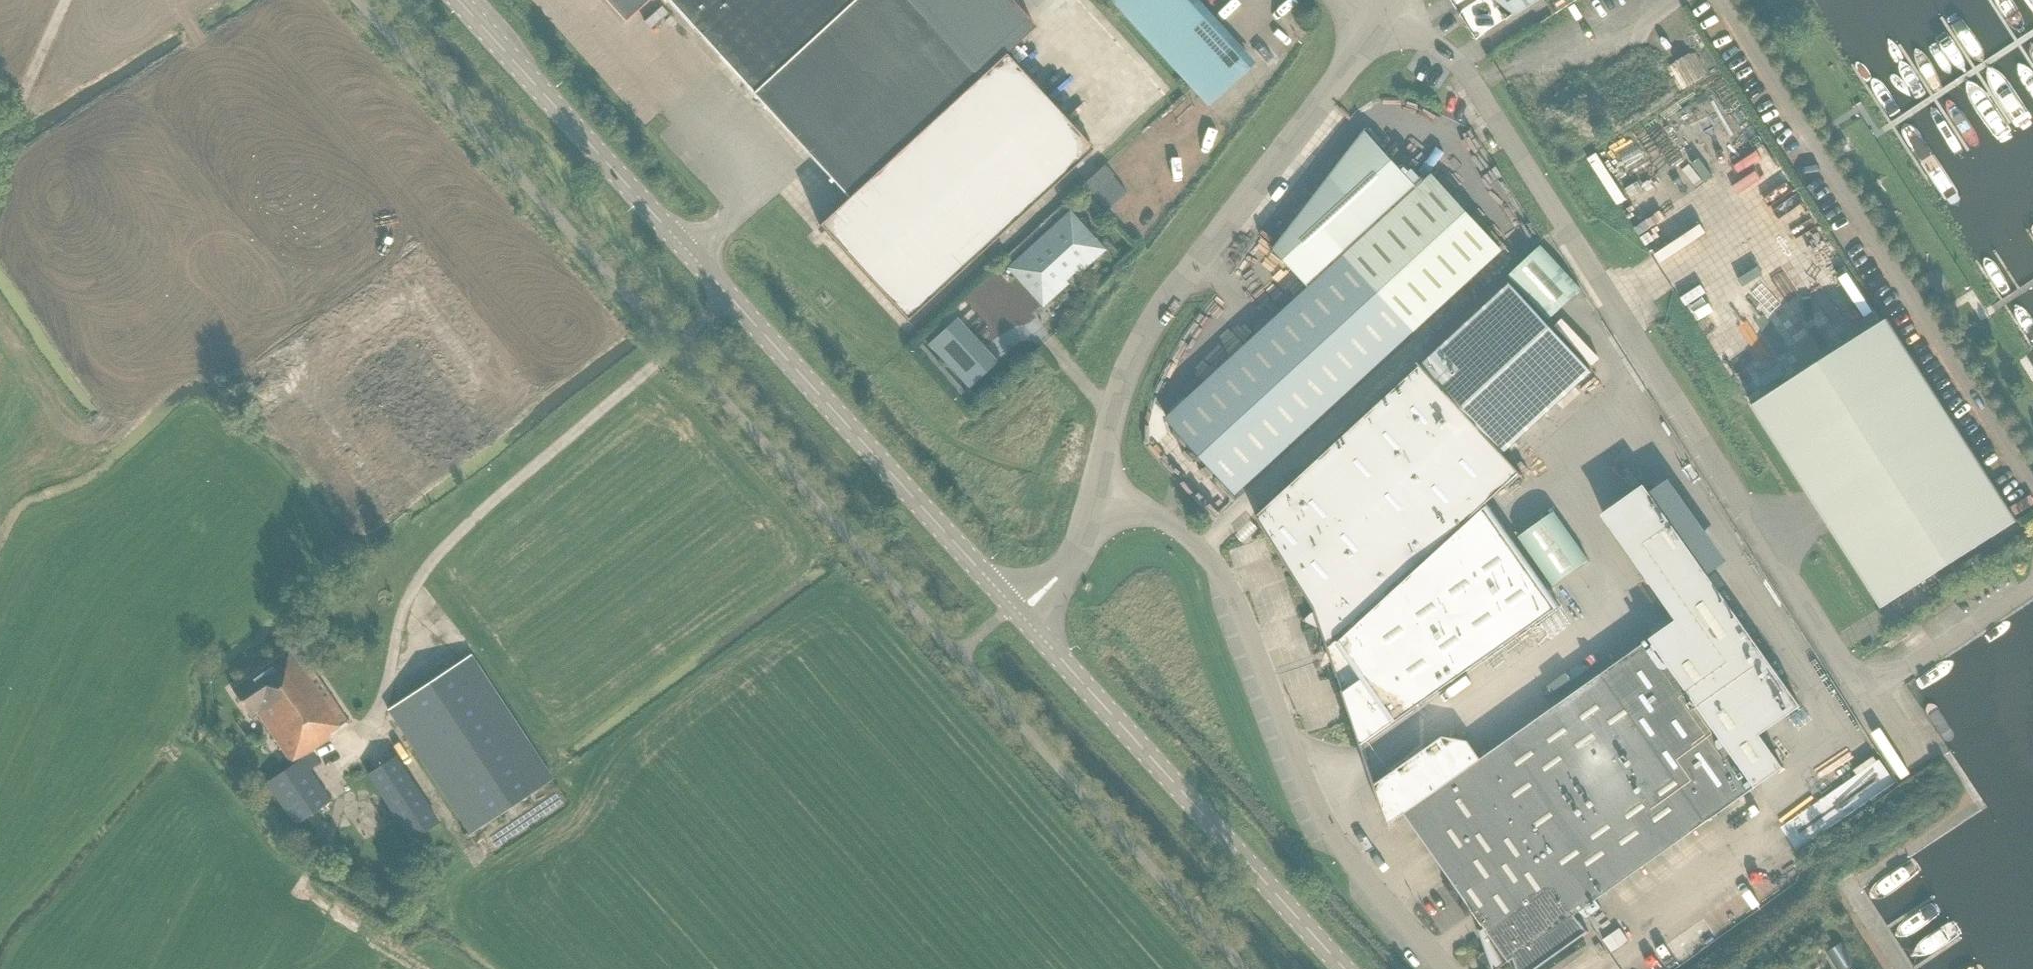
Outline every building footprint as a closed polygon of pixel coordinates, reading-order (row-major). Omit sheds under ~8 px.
[(625,21),(648,0),(607,0),(625,21)] [(721,60),(752,94),(848,199),(819,225),(906,321),(906,320),(1092,150),(1005,55),(1037,25),(1014,0),(666,0),(721,60)] [(1125,17),(1207,106),(1251,66),(1191,0),(1109,0),(1125,17)] [(1512,9),(1525,0),(1506,0),(1512,9)] [(1552,13),(1572,0),(1544,0),(1552,13)] [(1417,187),(1364,130),(1274,251),(1309,289),(1167,419),(1235,494),(1413,332),(1502,251),(1431,174),(1417,187)] [(1127,194),(1120,187),(1101,204),(1107,211),(1127,194)] [(1042,304),(1079,270),(1101,250),(1069,214),(1009,268),(1042,304)] [(1541,246),(1509,275),(1549,320),(1581,290),(1541,246)] [(1592,372),(1578,357),(1510,284),(1422,365),(1419,362),(1418,363),(1421,366),(1258,516),(1256,513),(1254,514),(1315,610),(1303,621),(1317,617),(1361,746),(1362,746),(1362,745),(1560,607),(1488,503),(1519,474),(1521,477),(1522,476),(1502,454),(1592,372)] [(1943,292),(1937,284),(1928,290),(1933,299),(1943,292)] [(1881,609),(2016,522),(1886,320),(1751,406),(1881,609)] [(947,323),(924,345),(964,389),(988,367),(947,323)] [(1667,481),(1649,493),(1661,509),(1684,543),(1702,531),(1667,481)] [(1575,915),(1783,768),(1782,767),(1760,736),(1800,707),(1684,543),(1661,509),(1647,519),(1646,519),(1618,539),(1676,621),(1481,759),(1468,741),(1443,737),(1374,785),(1388,828),(1390,827),(1389,825),(1404,814),(1484,928),(1480,931),(1479,929),(1478,930),(1492,968),(1499,968),(1513,959),(1517,968),(1536,968),(1589,932),(1588,931),(1587,932),(1575,915)] [(1554,512),(1518,537),(1552,587),(1588,561),(1554,512)] [(346,722),(293,647),(230,691),(248,717),(256,712),(294,765),(268,783),(296,824),(330,800),(309,771),(319,764),(310,751),(330,737),(328,734),(346,722)] [(469,833),(552,778),(471,655),(388,710),(469,833)] [(412,840),(438,822),(394,755),(367,773),(412,840)] [(1856,775),(1876,761),(1873,756),(1853,770),(1856,775)] [(1836,968),(1839,968),(1854,960),(1842,941),(1826,952),(1836,968)] [(1601,954),(1605,951),(1600,943),(1595,946),(1601,954)]
